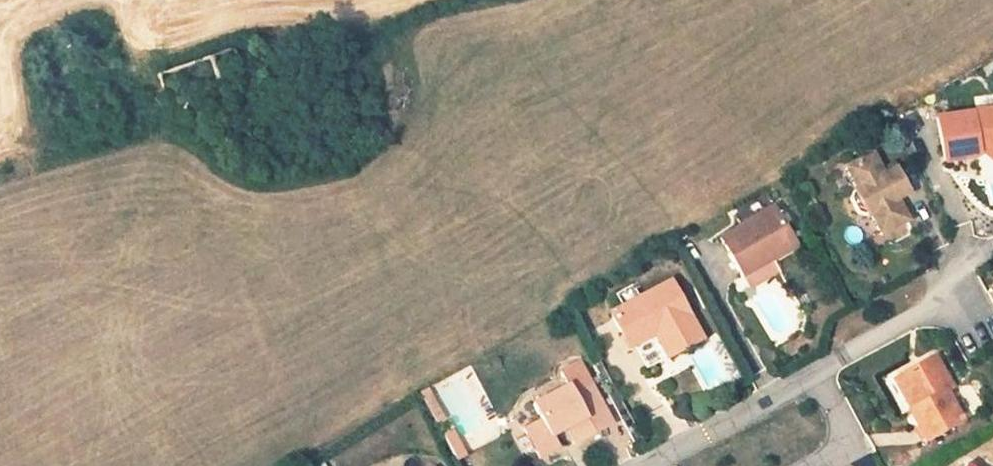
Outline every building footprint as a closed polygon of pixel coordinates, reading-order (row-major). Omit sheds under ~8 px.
[(214,99),(217,99),(206,58),(152,77),(157,89),(147,93),(155,116),(214,99)] [(937,118),(944,163),(978,157),(981,151),(992,149),(992,109),(937,118)] [(981,151),(992,160),(992,149),(981,151)] [(884,176),(872,152),(845,167),(857,189),(853,191),(851,199),(858,213),(866,215),(870,213),(881,235),(908,220),(896,200),(911,192),(898,168),(884,176)] [(795,242),(774,207),(720,239),(743,277),(773,258),(772,256),(795,242)] [(691,233),(697,242),(710,234),(704,225),(691,233)] [(780,269),(773,258),(743,277),(749,287),(780,269)] [(701,339),(671,282),(640,298),(623,307),(610,314),(621,333),(625,331),(633,345),(655,334),(667,357),(701,339)] [(640,298),(633,285),(616,294),(623,307),(640,298)] [(633,345),(625,331),(621,333),(629,348),(633,345)] [(667,357),(655,334),(633,345),(645,369),(667,357)] [(954,387),(936,356),(898,378),(912,402),(917,400),(919,404),(909,410),(908,411),(926,442),(964,420),(947,391),(954,387)] [(609,418),(579,362),(561,372),(569,386),(534,404),(543,420),(525,430),(536,450),(554,441),(551,435),(569,426),(576,441),(594,432),(592,428),(609,418)] [(912,402),(898,378),(893,380),(909,410),(919,404),(917,400),(912,402)] [(432,395),(428,388),(419,394),(423,401),(432,395)] [(444,417),(432,395),(423,401),(435,423),(444,417)] [(609,418),(592,428),(594,432),(612,423),(609,418)] [(464,455),(452,432),(443,437),(455,460),(464,455)] [(554,441),(536,450),(539,457),(558,448),(554,441)]
